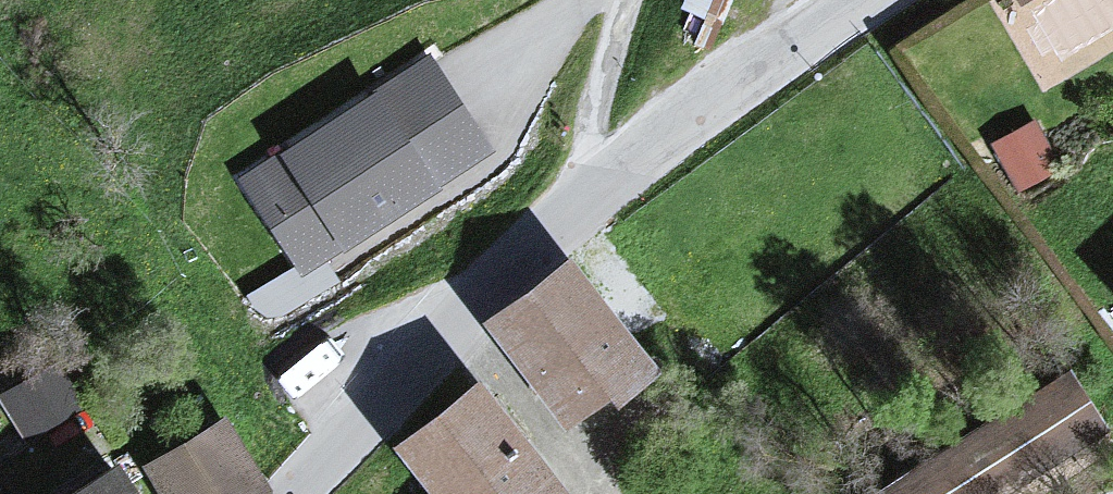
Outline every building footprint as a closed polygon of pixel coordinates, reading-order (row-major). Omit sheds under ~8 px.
[(1059,48),(1112,16),(1112,0),(1030,0),(1059,48)] [(430,55),(237,181),(302,280),(495,154),(430,55)] [(568,254),(480,319),(564,432),(652,367),(568,254)] [(871,493),(1018,493),(1109,433),(1063,365),(871,493)] [(56,367),(0,406),(0,468),(18,493),(144,493),(56,367)] [(389,445),(428,493),(568,493),(477,377),(389,445)] [(143,472),(157,493),(262,493),(220,425),(143,472)]
